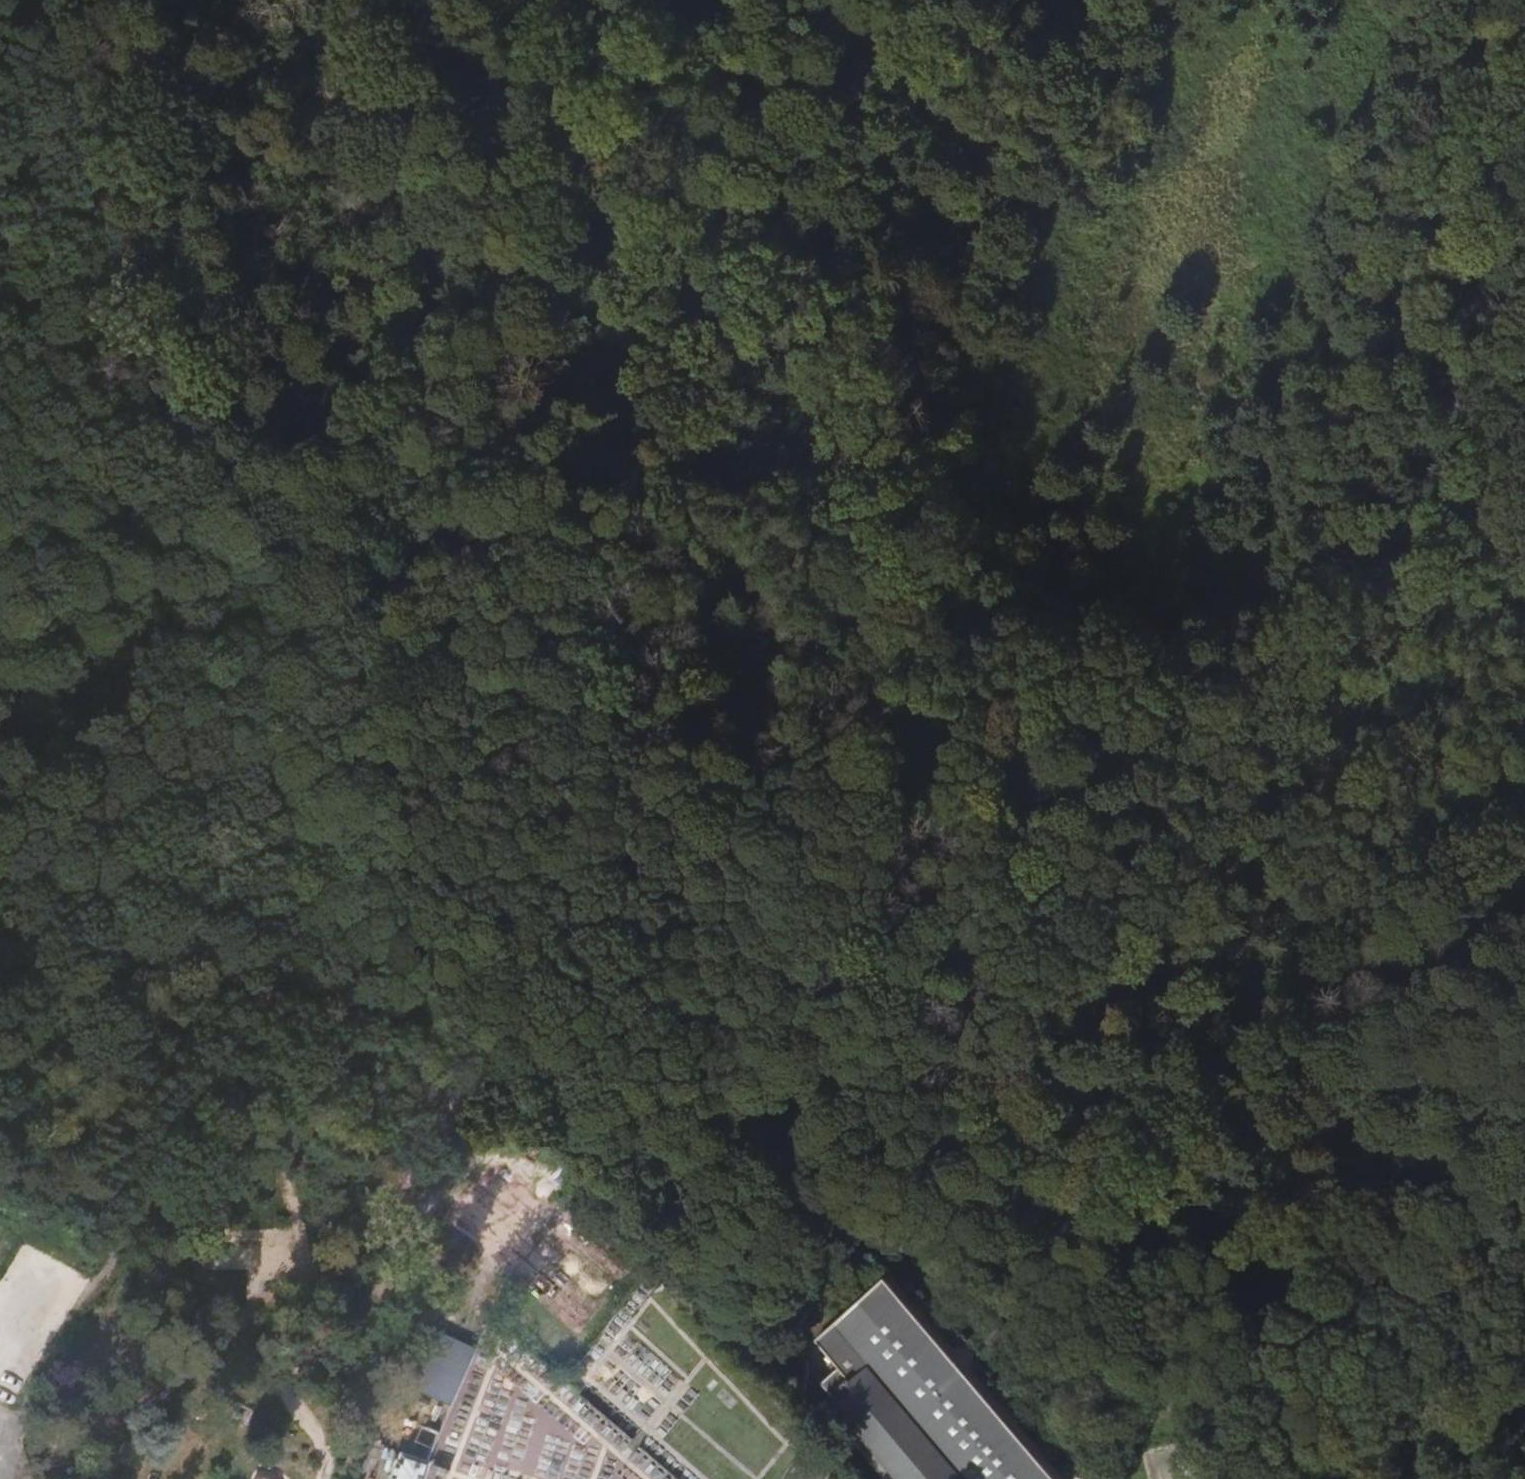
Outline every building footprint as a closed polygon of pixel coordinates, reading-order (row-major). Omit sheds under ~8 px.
[(960,1478),(1045,1478),(882,1291),(816,1346),(827,1362),(846,1347),(960,1478)] [(449,1408),(475,1348),(427,1329),(400,1389),(449,1408)] [(846,1347),(827,1362),(817,1371),(825,1381),(817,1389),(828,1401),(894,1478),(960,1478),(846,1347)] [(828,1401),(819,1408),(880,1478),(894,1478),(828,1401)] [(421,1474),(399,1467),(396,1474),(389,1472),(387,1478),(419,1478),(421,1474)]
